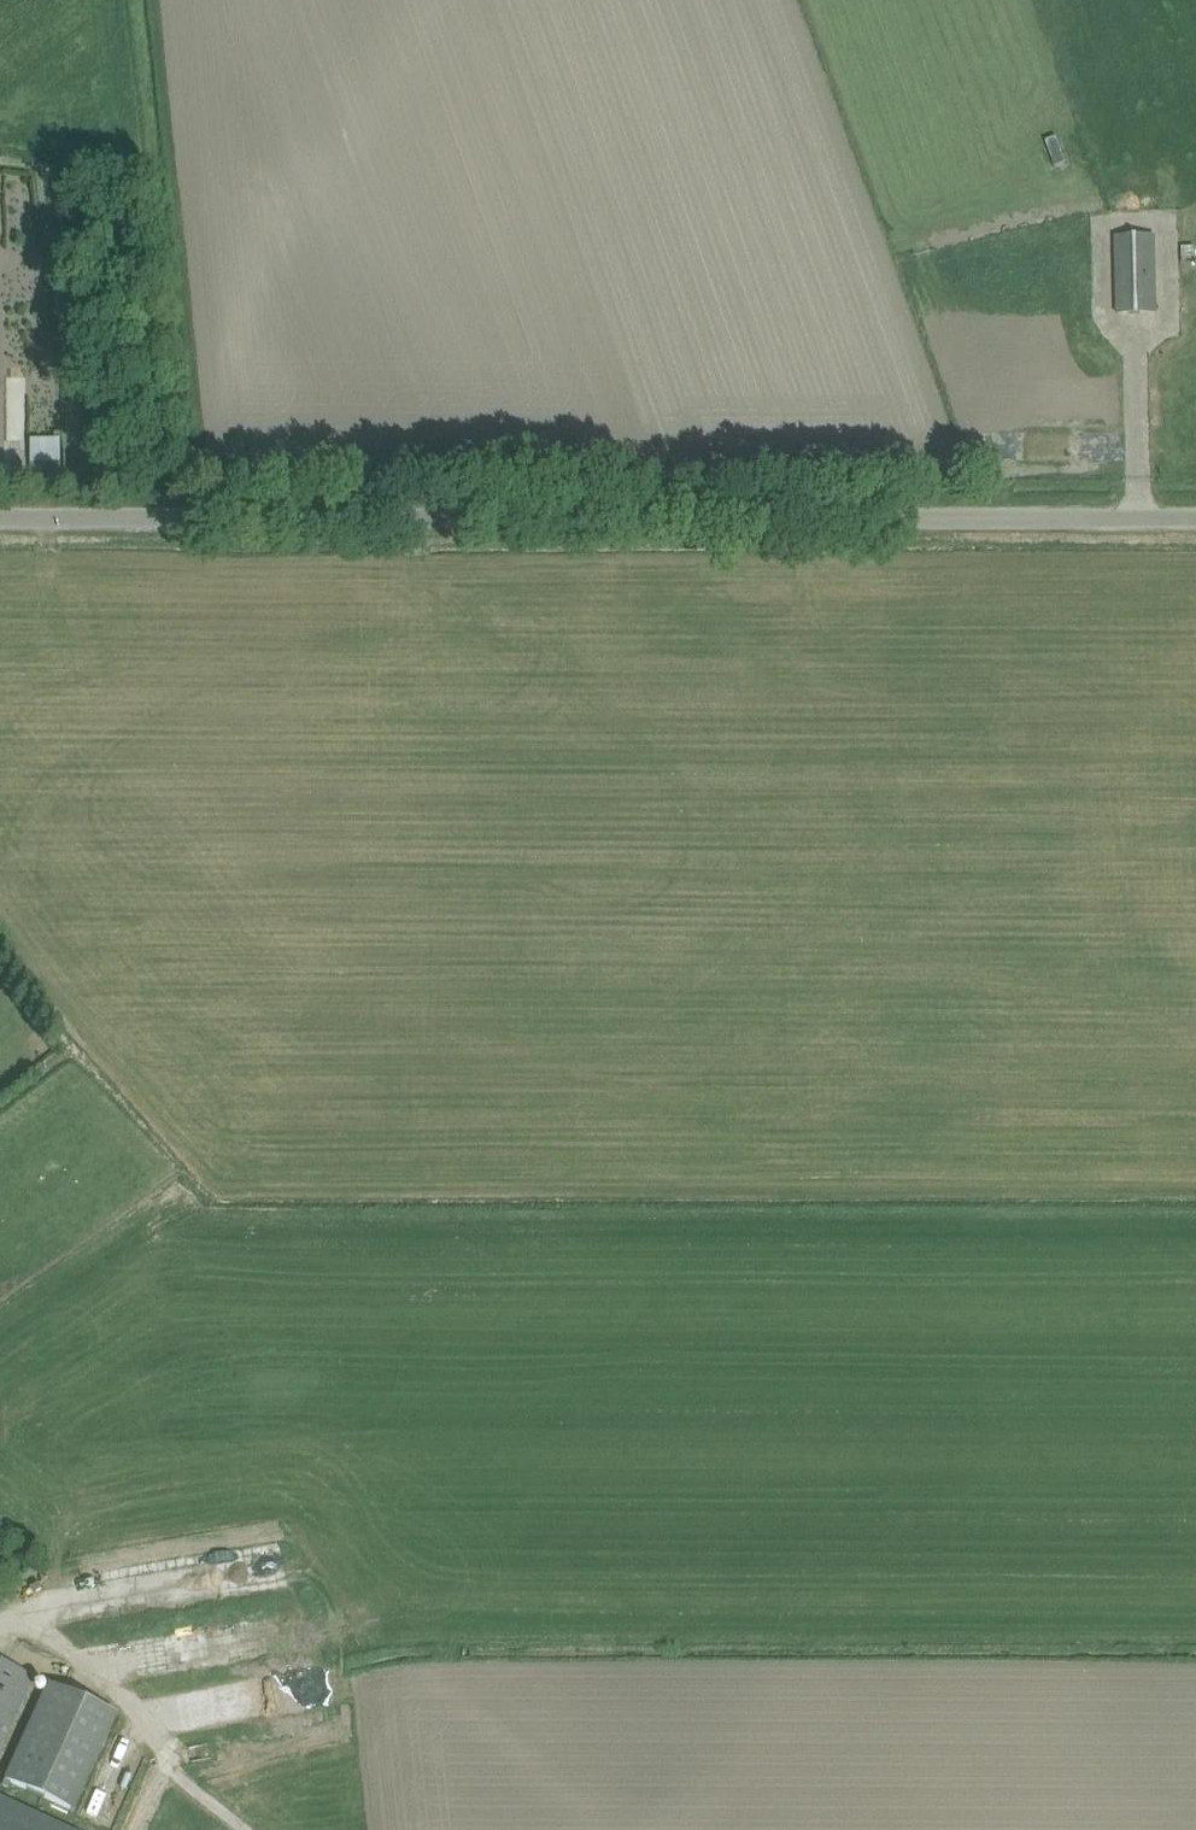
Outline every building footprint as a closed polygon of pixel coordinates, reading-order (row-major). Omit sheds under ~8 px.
[(1116,235),(1117,290),(1118,314),(1156,313),(1155,235),(1116,235)] [(3,469),(28,444),(6,421),(0,426),(0,466),(3,469)] [(61,436),(30,437),(31,476),(61,476),(61,436)] [(32,1675),(0,1660),(0,1744),(32,1675)] [(69,1809),(113,1712),(49,1682),(5,1779),(69,1809)] [(0,1802),(0,1829),(62,1829),(0,1802)]
